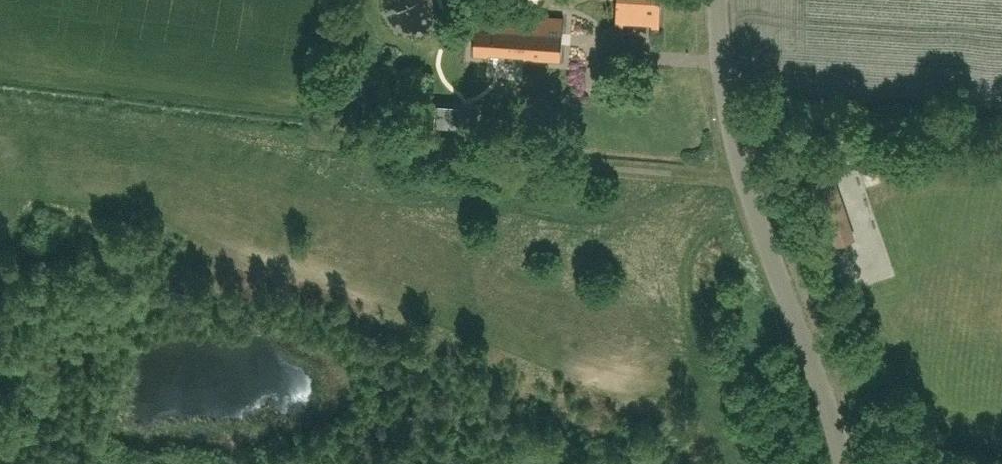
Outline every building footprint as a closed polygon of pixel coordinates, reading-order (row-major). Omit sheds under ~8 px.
[(615,24),(624,24),(624,19),(652,21),(651,26),(660,27),(661,0),(617,0),(615,24)] [(501,65),(511,66),(510,74),(560,77),(564,17),(476,11),(474,55),(487,56),(486,73),(501,74),(501,65)] [(438,107),(437,125),(476,127),(477,110),(438,107)] [(854,234),(834,176),(814,182),(834,241),(854,234)]
